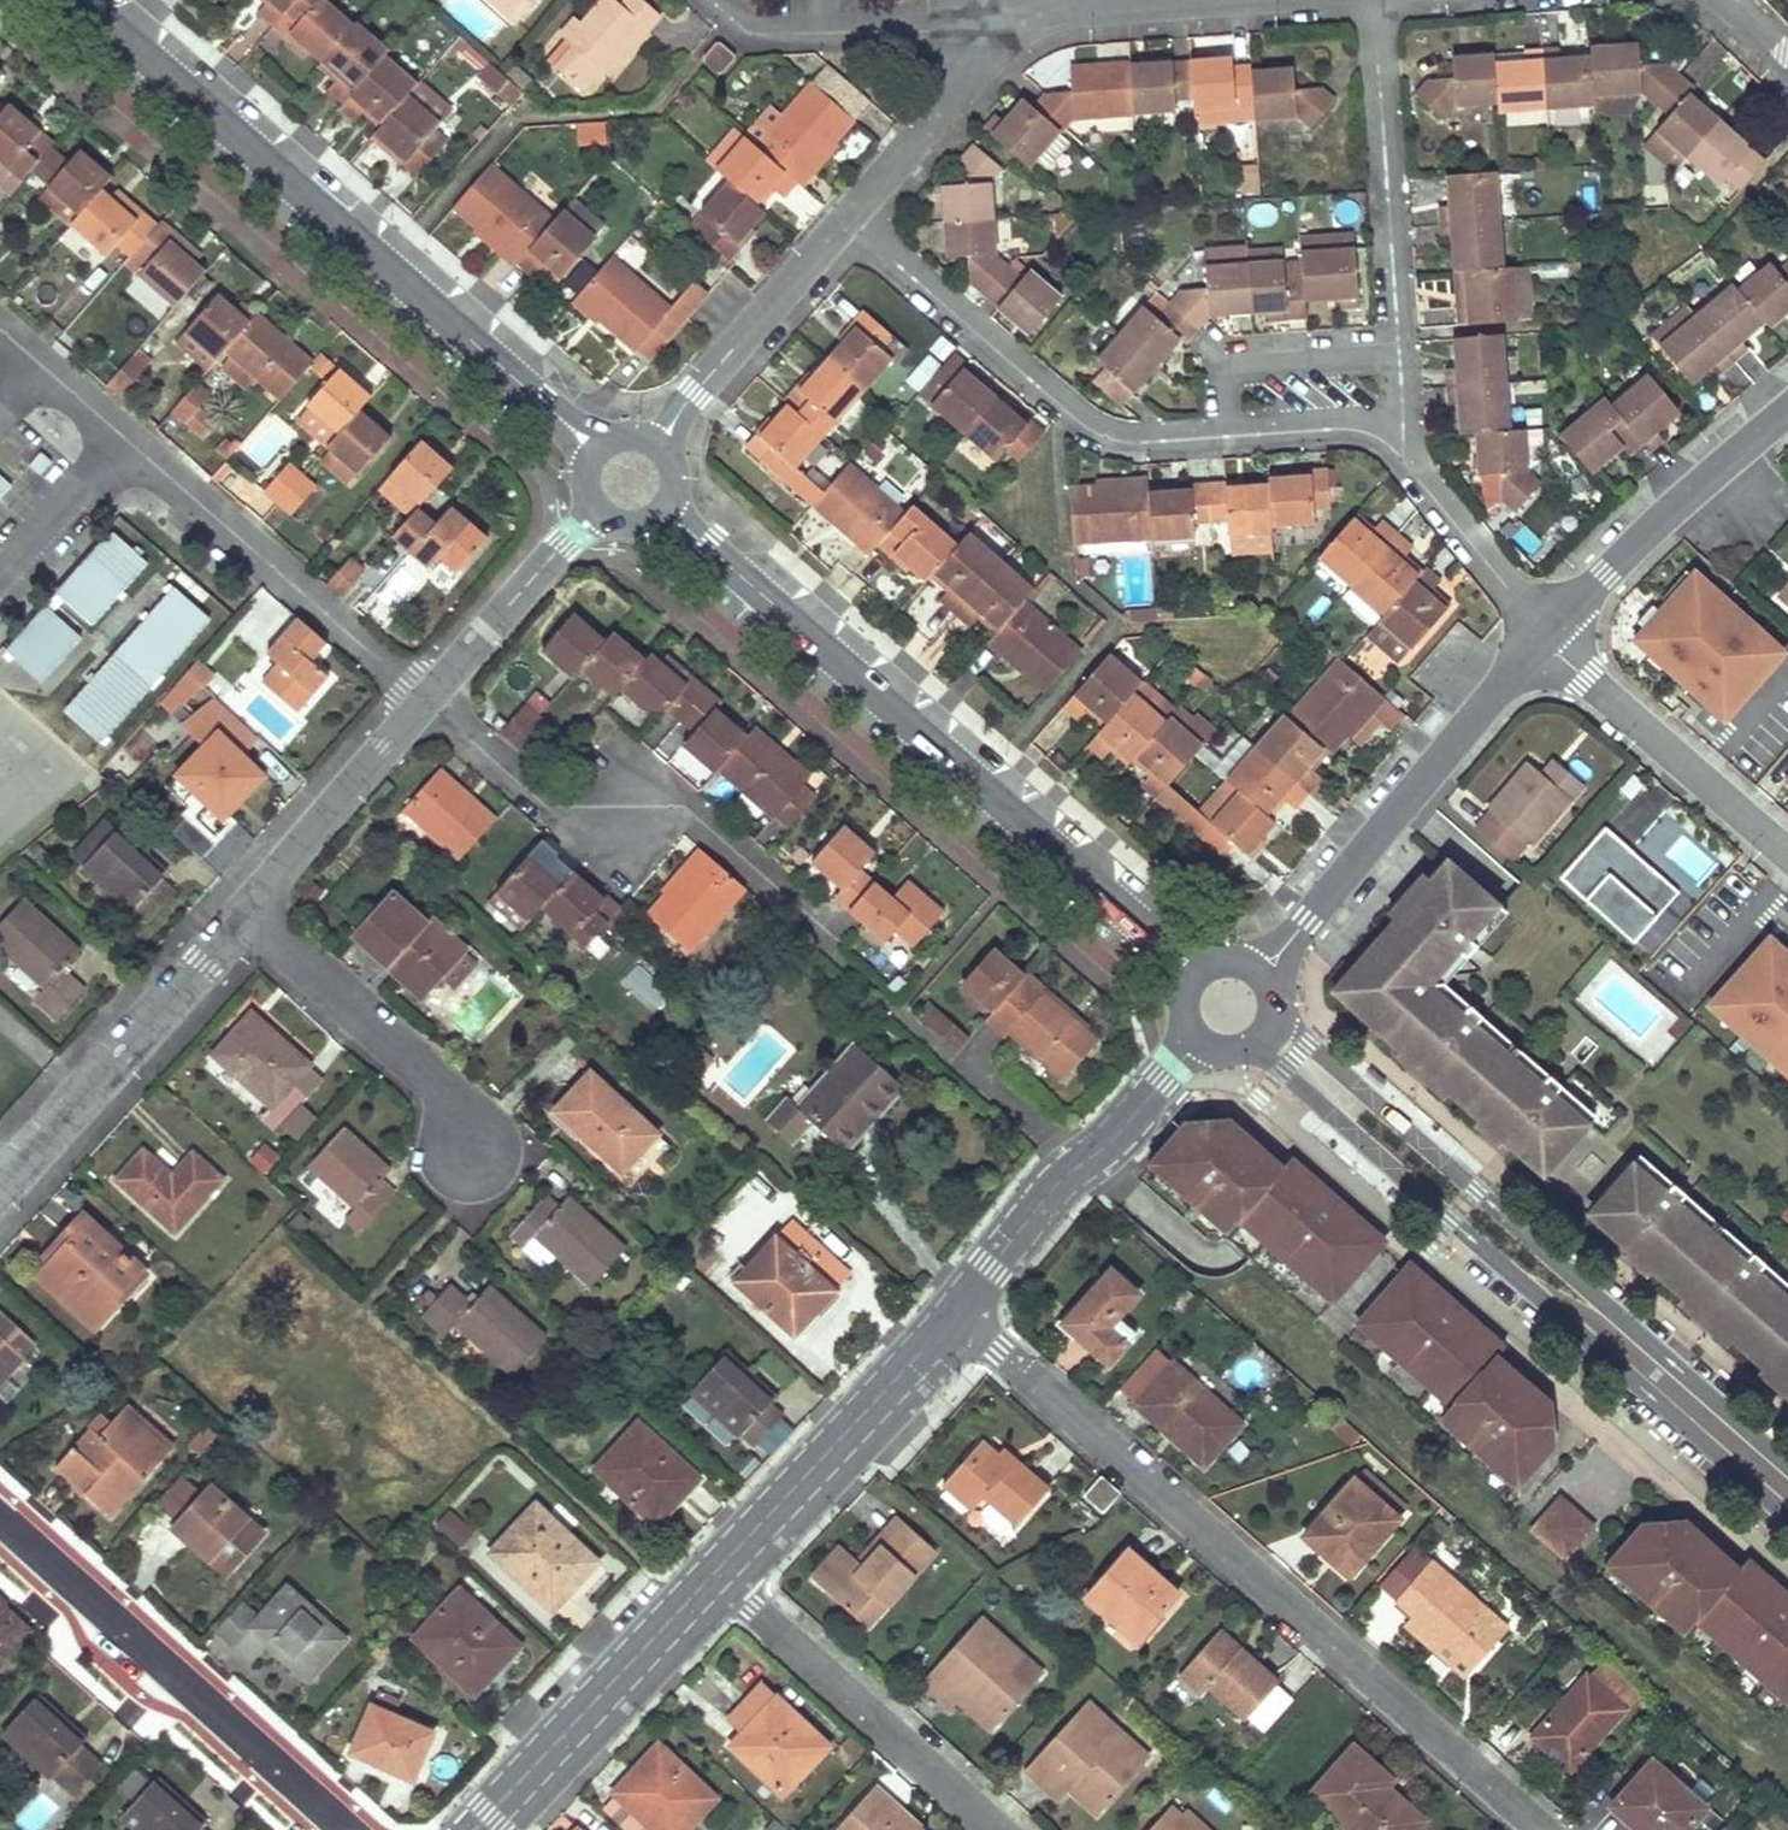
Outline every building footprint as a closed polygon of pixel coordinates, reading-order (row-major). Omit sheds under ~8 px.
[(273,26),(297,0),(269,0),(259,12),(273,26)] [(321,62),(328,54),(338,43),(352,27),(320,0),(297,0),(273,26),(289,41),(293,36),(321,62)] [(516,20),(533,0),(493,0),(516,20)] [(659,12),(645,0),(621,0),(619,2),(618,0),(598,0),(582,19),(575,13),(560,29),(573,42),(553,65),(580,88),(599,65),(613,49),(621,55),(659,12)] [(328,90),(344,103),(384,58),(387,55),(354,24),(352,27),(338,43),(328,54),(321,62),(339,77),(328,90)] [(705,60),(705,66),(717,76),(724,75),(735,61),(734,56),(722,46),(716,46),(705,60)] [(1589,48),(1589,58),(1592,97),(1640,93),(1643,93),(1654,103),(1679,76),(1665,64),(1639,66),(1638,46),(1589,48)] [(621,55),(613,49),(599,65),(607,72),(621,55)] [(1558,51),(1540,52),(1544,109),(1593,106),(1592,97),(1589,58),(1559,59),(1558,51)] [(1493,55),(1496,104),(1497,112),(1544,109),(1540,52),(1493,55)] [(1496,104),(1493,55),(1450,59),(1453,79),(1428,81),(1415,94),(1442,121),(1456,106),(1496,104)] [(367,107),(383,122),(416,86),(384,58),(344,103),(338,109),(354,122),(367,107)] [(1231,60),(1187,63),(1190,99),(1191,110),(1192,127),(1253,121),(1252,105),(1249,74),(1249,67),(1232,69),(1231,60)] [(509,106),(521,92),(503,76),(486,61),(474,75),(509,106)] [(1187,63),(1127,67),(1131,116),(1173,112),(1172,101),(1190,99),(1187,63)] [(1042,94),(1030,107),(1058,132),(1060,133),(1074,120),(1131,116),(1127,67),(1127,64),(1070,69),(1070,91),(1042,94)] [(503,76),(521,92),(529,83),(511,66),(503,76)] [(869,105),(827,68),(811,86),(853,122),(869,105)] [(1292,71),(1249,74),(1252,105),(1253,121),(1297,117),(1308,128),(1333,101),(1319,87),(1306,88),(1294,89),(1292,71)] [(1693,88),(1679,76),(1654,103),(1668,116),(1643,142),(1675,171),(1687,157),(1718,121),(1687,94),(1693,88)] [(447,111),(418,84),(416,86),(383,122),(374,132),(403,158),(400,162),(417,177),(443,149),(429,137),(438,127),(435,124),(447,111)] [(755,148),(797,185),(798,186),(811,170),(808,168),(831,143),(833,145),(853,122),(811,86),(755,148)] [(1640,93),(1592,97),(1593,106),(1593,115),(1642,110),(1640,93)] [(1058,132),(1030,107),(1023,101),(1002,123),(994,117),(982,129),(1026,167),(1037,177),(1069,141),(1060,133),(1058,132)] [(7,169),(21,181),(36,165),(54,144),(10,104),(0,115),(0,163),(7,169)] [(1763,161),(1718,121),(1687,157),(1720,186),(1726,179),(1739,189),(1763,161)] [(732,128),(704,160),(716,171),(745,140),(732,128)] [(783,201),(797,185),(755,148),(745,140),(716,171),(729,182),(754,205),(770,189),(783,201)] [(800,188),(836,148),(833,145),(831,143),(808,168),(811,170),(798,186),(800,188)] [(79,216),(101,191),(112,179),(80,151),(72,160),(54,144),(36,165),(54,182),(48,188),(79,216)] [(943,186),(945,223),(993,219),(991,183),(1002,170),(987,157),(972,144),(961,157),(963,184),(943,186)] [(516,265),(554,221),(491,166),(453,209),(477,231),(480,227),(503,246),(500,250),(516,265)] [(1240,194),(1260,192),(1258,166),(1238,167),(1240,194)] [(1439,207),(1441,225),(1498,221),(1495,173),(1448,176),(1450,206),(1445,207),(1439,207)] [(754,205),(729,182),(688,228),(729,263),(743,248),(739,243),(764,213),(754,205)] [(799,187),(784,203),(804,222),(819,205),(799,187)] [(48,188),(39,198),(70,226),(79,216),(48,188)] [(118,205),(101,191),(79,216),(70,226),(106,257),(116,246),(129,259),(135,253),(157,227),(125,198),(118,205)] [(562,212),(554,221),(516,265),(523,272),(531,278),(542,264),(559,279),(593,240),(562,212)] [(971,283),(983,294),(1009,266),(996,254),(993,219),(945,223),(948,257),(969,257),(971,283)] [(162,221),(157,227),(135,253),(148,265),(138,275),(174,308),(205,273),(186,255),(192,248),(162,221)] [(1456,272),(1465,271),(1502,268),(1498,221),(1441,225),(1442,242),(1453,242),(1456,272)] [(928,224),(929,258),(948,257),(945,223),(928,224)] [(477,231),(473,235),(511,269),(516,265),(500,250),(503,246),(480,227),(477,231)] [(1352,235),(1299,238),(1300,254),(1353,250),(1352,235)] [(1247,265),(1250,312),(1263,311),(1287,310),(1287,321),(1304,319),(1303,303),(1302,279),(1283,281),(1281,262),(1279,247),(1246,249),(1247,265)] [(1300,254),(1302,279),(1303,303),(1339,300),(1339,308),(1356,307),(1353,250),(1300,254)] [(129,259),(125,264),(138,275),(148,265),(135,253),(129,259)] [(668,310),(611,259),(577,296),(599,316),(597,319),(646,364),(707,296),(693,284),(668,310)] [(1776,270),(1770,263),(1737,290),(1763,321),(1764,322),(1768,327),(1787,311),(1787,260),(1776,270)] [(1211,315),(1250,312),(1247,265),(1205,268),(1207,288),(1180,291),(1168,305),(1197,331),(1211,315)] [(1009,266),(983,294),(1027,334),(1060,299),(1029,271),(1023,279),(1009,266)] [(1529,320),(1524,267),(1511,268),(1515,321),(1529,320)] [(1502,268),(1465,271),(1467,307),(1459,307),(1460,325),(1515,321),(1511,268),(1502,268)] [(1459,307),(1467,307),(1465,271),(1456,272),(1459,307)] [(1696,316),(1732,361),(1747,349),(1740,341),(1763,321),(1737,290),(1733,285),(1733,284),(1695,315),(1696,316)] [(597,319),(599,316),(577,296),(570,304),(592,325),(597,319)] [(1185,344),(1197,331),(1168,305),(1157,296),(1120,335),(1156,367),(1181,340),(1185,344)] [(224,352),(249,323),(233,309),(219,297),(178,342),(208,369),(224,352)] [(241,301),(233,309),(249,323),(257,314),(241,301)] [(1719,372),(1732,361),(1696,316),(1695,315),(1686,305),(1649,336),(1688,383),(1712,363),(1719,372)] [(1287,321),(1287,310),(1263,311),(1264,322),(1287,321)] [(257,314),(249,323),(224,352),(229,357),(220,367),(251,395),(261,384),(280,401),(313,364),(257,314)] [(854,332),(829,361),(865,392),(893,360),(882,349),(892,338),(865,314),(851,330),(853,331),(854,332)] [(1120,407),(1156,367),(1120,335),(1096,361),(1103,368),(1092,381),(1120,407)] [(1447,387),(1505,382),(1501,335),(1454,339),(1457,368),(1446,369),(1447,387)] [(107,384),(113,390),(120,395),(146,367),(132,355),(107,384)] [(970,369),(956,355),(920,395),(963,434),(996,396),(967,372),(970,369)] [(785,403),(789,407),(824,438),(865,392),(829,361),(803,390),(800,387),(785,403)] [(309,406),(340,434),(360,412),(371,400),(340,372),(309,406)] [(1642,444),(1648,452),(1662,440),(1656,433),(1679,414),(1647,376),(1610,407),(1642,444)] [(172,410),(178,416),(184,422),(197,408),(210,394),(197,382),(172,410)] [(1509,430),(1505,382),(1447,387),(1448,405),(1459,405),(1461,435),(1476,434),(1509,430)] [(1026,422),(996,396),(963,434),(995,462),(1006,450),(1019,462),(1032,447),(1045,433),(1029,418),(1026,422)] [(1628,456),(1642,444),(1610,407),(1605,400),(1604,399),(1559,436),(1590,474),(1621,448),(1628,456)] [(824,438),(789,407),(775,423),(762,438),(774,448),(761,463),(811,507),(814,504),(824,493),(797,468),(824,438)] [(215,424),(197,408),(184,422),(203,438),(215,424)] [(360,412),(340,434),(327,449),(331,452),(357,476),(390,439),(360,412)] [(771,419),(758,434),(762,438),(775,423),(771,419)] [(1523,429),(1509,430),(1476,434),(1478,454),(1479,475),(1499,474),(1503,501),(1514,513),(1540,485),(1527,470),(1523,429)] [(774,448),(762,438),(749,453),(761,463),(774,448)] [(223,439),(214,448),(227,459),(236,449),(223,439)] [(420,506),(452,470),(421,442),(389,478),(420,506)] [(322,461),(349,485),(357,476),(331,452),(322,461)] [(877,545),(906,512),(851,463),(824,493),(814,504),(837,525),(838,523),(857,539),(854,542),(868,555),(877,545)] [(277,504),(302,476),(289,464),(264,492),(277,504)] [(1268,480),(1268,485),(1271,527),(1314,523),(1313,510),(1329,508),(1325,470),(1306,473),(1306,478),(1268,480)] [(315,488),(302,476),(277,504),(290,516),(315,488)] [(377,491),(408,519),(417,509),(420,506),(389,478),(377,491)] [(1229,482),(1206,484),(1209,524),(1228,523),(1228,536),(1272,533),(1271,527),(1268,485),(1229,488),(1229,482)] [(1074,546),(1151,539),(1147,495),(1147,483),(1125,484),(1125,489),(1100,492),(1100,488),(1070,490),(1074,546)] [(1209,524),(1206,484),(1186,486),(1187,491),(1147,495),(1151,539),(1151,542),(1195,539),(1194,525),(1209,524)] [(913,505),(906,512),(877,545),(894,560),(897,557),(925,582),(934,573),(958,546),(913,505)] [(437,559),(454,574),(486,538),(451,508),(435,525),(417,509),(408,519),(392,538),(427,570),(437,559)] [(1373,531),(1357,515),(1319,558),(1351,587),(1401,530),(1387,517),(1373,531)] [(106,527),(51,589),(87,622),(143,560),(106,527)] [(1351,587),(1383,614),(1421,572),(1406,557),(1417,544),(1401,530),(1351,587)] [(968,534),(958,546),(934,573),(950,588),(939,600),(955,614),(1001,563),(968,534)] [(339,598),(352,584),(364,570),(351,558),(326,585),(339,598)] [(1033,593),(1001,563),(955,614),(971,628),(982,616),(999,631),(1025,603),(1033,593)] [(1383,614),(1366,633),(1398,662),(1446,609),(1430,594),(1434,590),(1441,582),(1425,567),(1421,572),(1383,614)] [(1672,609),(1697,582),(1685,571),(1661,599),(1666,604),(1672,609)] [(1644,629),(1634,641),(1669,671),(1672,668),(1728,717),(1774,663),(1769,659),(1743,636),(1753,624),(1700,578),(1697,582),(1672,609),(1666,604),(1659,612),(1644,629)] [(171,584),(59,708),(95,740),(207,616),(171,584)] [(1434,590),(1430,594),(1446,609),(1450,605),(1434,590)] [(40,601),(1,644),(37,677),(76,634),(40,601)] [(1080,651),(1025,603),(999,631),(988,643),(1004,657),(1007,654),(1023,667),(1020,670),(1045,691),(1080,651)] [(1644,629),(1659,612),(1652,606),(1637,623),(1644,629)] [(1156,608),(1128,610),(1130,620),(1157,619),(1156,608)] [(571,680),(581,669),(605,642),(574,615),(541,652),(571,680)] [(280,665),(273,674),(265,683),(298,711),(327,677),(311,663),(328,644),(299,619),(268,655),(280,665)] [(1779,647),(1753,624),(1743,636),(1769,659),(1779,647)] [(611,697),(619,689),(644,661),(613,632),(605,642),(581,669),(611,697)] [(665,713),(678,724),(706,692),(673,662),(668,668),(652,653),(644,661),(619,689),(656,723),(665,713)] [(1108,722),(1133,693),(1140,685),(1110,657),(1064,708),(1077,722),(1090,706),(1108,722)] [(217,678),(198,658),(187,671),(203,686),(208,690),(217,678)] [(1287,717),(1323,748),(1328,753),(1349,729),(1346,727),(1364,708),(1367,712),(1381,696),(1339,658),(1287,717)] [(203,686),(187,671),(160,702),(176,716),(203,686)] [(1171,717),(1177,710),(1145,681),(1140,685),(1133,693),(1165,723),(1171,717)] [(713,775),(719,769),(746,739),(714,709),(719,703),(706,692),(678,724),(692,736),(682,746),(713,775)] [(1165,723),(1133,693),(1108,722),(1088,744),(1102,758),(1115,745),(1131,761),(1136,755),(1165,723)] [(177,776),(198,795),(219,814),(236,795),(240,800),(265,775),(240,752),(258,735),(213,696),(192,713),(216,735),(177,776)] [(512,744),(538,716),(527,706),(501,733),(512,744)] [(1203,747),(1215,732),(1199,719),(1195,724),(1177,710),(1171,717),(1203,747)] [(1308,765),(1323,748),(1287,717),(1285,715),(1257,747),(1307,792),(1320,777),(1308,765)] [(551,729),(538,716),(512,744),(525,756),(551,729)] [(1171,717),(1165,723),(1136,755),(1154,773),(1142,784),(1156,799),(1169,784),(1203,747),(1171,717)] [(746,739),(719,769),(788,830),(816,799),(802,785),(807,780),(753,731),(746,739)] [(1292,809),(1307,792),(1257,747),(1227,781),(1240,791),(1265,813),(1280,798),(1292,809)] [(1581,784),(1555,760),(1543,774),(1569,798),(1581,784)] [(1492,810),(1476,828),(1513,861),(1569,798),(1543,774),(1529,762),(1489,807),(1492,810)] [(470,802),(460,793),(450,784),(454,781),(440,769),(403,810),(457,858),(494,821),(472,800),(470,802)] [(1169,784),(1156,799),(1182,821),(1194,807),(1169,784)] [(1275,823),(1265,813),(1240,791),(1212,823),(1194,807),(1182,821),(1223,858),(1235,845),(1247,854),(1262,838),(1275,823)] [(1678,892),(1652,869),(1639,884),(1617,865),(1631,850),(1605,827),(1560,878),(1633,943),(1678,892)] [(847,911),(873,882),(860,870),(874,854),(844,828),(812,862),(842,890),(834,899),(847,911)] [(144,922),(158,908),(171,893),(158,881),(164,875),(118,832),(84,869),(130,912),(132,910),(144,922)] [(1251,858),(1266,842),(1262,838),(1247,854),(1251,858)] [(540,906),(563,882),(545,865),(557,852),(542,840),(496,890),(527,920),(540,906)] [(692,871),(688,868),(701,851),(698,848),(664,887),(668,890),(672,893),(681,882),(692,871)] [(1652,869),(1631,850),(1617,865),(1639,884),(1652,869)] [(692,871),(681,882),(672,893),(668,890),(648,913),(689,949),(744,888),(701,851),(688,868),(692,871)] [(1362,973),(1341,997),(1426,1070),(1545,1174),(1590,1122),(1556,1092),(1563,1084),(1550,1073),(1543,1081),(1476,1023),(1483,1015),(1470,1004),(1464,1012),(1430,983),(1459,950),(1466,956),(1477,944),(1469,937),(1499,903),(1448,859),(1354,966),(1362,973)] [(572,872),(563,882),(540,906),(584,946),(619,907),(604,892),(600,897),(572,872)] [(891,898),(873,882),(847,911),(884,943),(895,932),(910,946),(941,913),(907,882),(891,898)] [(496,890),(485,902),(517,931),(527,920),(496,890)] [(386,965),(390,961),(393,957),(401,964),(398,967),(425,990),(434,980),(458,953),(427,925),(393,894),(355,937),(386,965)] [(70,1006),(84,992),(61,969),(78,951),(25,900),(0,926),(0,948),(44,990),(35,1000),(56,1020),(70,1006)] [(1499,903),(1469,937),(1477,944),(1506,910),(1499,903)] [(464,946),(433,918),(427,925),(458,953),(464,946)] [(1787,1074),(1787,960),(1767,941),(1718,997),(1749,1025),(1742,1034),(1787,1074)] [(991,1013),(1023,977),(993,950),(961,986),(991,1013)] [(1430,983),(1464,1012),(1470,1004),(1444,982),(1466,956),(1459,950),(1430,983)] [(472,965),(458,953),(434,980),(448,992),(472,965)] [(390,961),(386,965),(420,996),(425,990),(398,967),(401,964),(393,957),(390,961)] [(622,982),(656,1013),(673,995),(639,963),(622,982)] [(1333,990),(1341,997),(1362,973),(1354,966),(1333,990)] [(991,1013),(985,1020),(1004,1037),(1010,1029),(1064,1076),(1095,1041),(1023,977),(991,1013)] [(926,1023),(957,1051),(968,1038),(937,1011),(926,1023)] [(239,1041),(259,1020),(252,1014),(232,1035),(239,1041)] [(1483,1015),(1476,1023),(1543,1081),(1550,1073),(1483,1015)] [(305,1098),(298,1091),(291,1084),(308,1067),(259,1020),(239,1041),(232,1035),(214,1053),(270,1107),(260,1117),(274,1131),(305,1098)] [(793,1144),(813,1123),(844,1152),(862,1133),(855,1126),(896,1082),(854,1044),(796,1106),(787,1098),(767,1120),(793,1144)] [(620,1170),(637,1152),(653,1133),(588,1074),(554,1111),(620,1170)] [(1563,1084),(1556,1092),(1590,1122),(1597,1114),(1563,1084)] [(1206,1117),(1188,1119),(1159,1152),(1183,1173),(1221,1207),(1224,1203),(1237,1214),(1244,1207),(1270,1231),(1265,1237),(1291,1260),(1308,1276),(1314,1269),(1338,1290),(1380,1243),(1342,1210),(1348,1204),(1332,1189),(1325,1197),(1286,1163),(1279,1170),(1253,1146),(1259,1139),(1233,1116),(1218,1116),(1211,1123),(1206,1117)] [(357,1231),(371,1217),(385,1202),(371,1189),(379,1181),(388,1171),(342,1128),(308,1164),(355,1209),(344,1220),(357,1231)] [(1279,1170),(1286,1163),(1259,1139),(1253,1146),(1279,1170)] [(263,1144),(249,1163),(266,1176),(280,1157),(263,1144)] [(220,1180),(206,1167),(191,1153),(170,1177),(141,1150),(114,1179),(172,1232),(220,1180)] [(1150,1162),(1174,1183),(1183,1173),(1159,1152),(1150,1162)] [(1634,1160),(1668,1189),(1675,1182),(1641,1152),(1634,1160)] [(1286,1163),(1325,1197),(1332,1189),(1293,1155),(1286,1163)] [(1787,1386),(1787,1294),(1760,1269),(1766,1262),(1754,1251),(1747,1258),(1680,1200),(1687,1192),(1675,1182),(1668,1189),(1634,1160),(1588,1212),(1787,1386)] [(385,1202),(393,1193),(379,1181),(371,1189),(385,1202)] [(1680,1200),(1747,1258),(1754,1251),(1687,1192),(1680,1200)] [(590,1287),(624,1249),(567,1198),(556,1209),(543,1197),(509,1235),(523,1247),(520,1252),(543,1272),(556,1257),(590,1287)] [(1216,1212),(1229,1223),(1237,1214),(1224,1203),(1221,1207),(1216,1212)] [(1342,1210),(1380,1243),(1386,1237),(1348,1204),(1342,1210)] [(1244,1207),(1237,1214),(1265,1237),(1270,1231),(1244,1207)] [(53,1249),(57,1252),(61,1256),(39,1278),(93,1329),(143,1277),(81,1219),(53,1249)] [(818,1247),(805,1262),(796,1254),(809,1240),(791,1223),(777,1238),(774,1236),(734,1280),(792,1335),(835,1289),(832,1286),(845,1272),(818,1247)] [(1405,1266),(1442,1298),(1447,1292),(1411,1259),(1405,1266)] [(1284,1269),(1301,1284),(1308,1276),(1291,1260),(1284,1269)] [(1787,1294),(1787,1281),(1766,1262),(1760,1269),(1787,1294)] [(1401,1358),(1425,1380),(1432,1374),(1458,1397),(1452,1403),(1466,1416),(1462,1420),(1500,1454),(1524,1475),(1556,1440),(1555,1424),(1545,1414),(1551,1408),(1548,1392),(1525,1371),(1517,1379),(1490,1355),(1497,1347),(1457,1312),(1463,1306),(1447,1292),(1442,1298),(1405,1266),(1363,1313),(1388,1335),(1381,1342),(1401,1358)] [(1106,1360),(1121,1345),(1136,1330),(1118,1313),(1137,1292),(1113,1268),(1063,1320),(1106,1360)] [(1308,1276),(1332,1297),(1338,1290),(1314,1269),(1308,1276)] [(487,1287),(479,1296),(471,1305),(449,1286),(422,1317),(444,1337),(455,1324),(509,1374),(542,1338),(487,1287)] [(1195,1297),(1186,1289),(1176,1301),(1185,1308),(1195,1297)] [(1457,1312),(1497,1347),(1503,1341),(1463,1306),(1457,1312)] [(24,1357),(23,1355),(34,1344),(5,1316),(0,1311),(0,1384),(26,1358),(24,1357)] [(1363,1313),(1357,1320),(1381,1342),(1388,1335),(1363,1313)] [(1375,1349),(1394,1366),(1401,1358),(1381,1342),(1375,1349)] [(1517,1379),(1525,1371),(1497,1347),(1490,1355),(1517,1379)] [(752,1446),(766,1431),(781,1416),(768,1404),(772,1400),(726,1355),(690,1392),(738,1438),(741,1435),(752,1446)] [(1201,1462),(1219,1442),(1238,1422),(1172,1362),(1136,1401),(1201,1462)] [(1432,1374),(1425,1380),(1452,1403),(1458,1397),(1432,1374)] [(1444,1412),(1458,1425),(1462,1420),(1466,1416),(1452,1403),(1444,1412)] [(91,1428),(73,1448),(55,1467),(74,1485),(81,1477),(91,1487),(84,1494),(108,1516),(169,1450),(124,1409),(111,1421),(99,1411),(86,1425),(91,1428)] [(1352,1444),(1358,1438),(1331,1414),(1325,1420),(1352,1444)] [(677,1494),(679,1496),(681,1497),(699,1479),(640,1421),(595,1467),(651,1521),(677,1494)] [(211,1440),(216,1435),(205,1425),(201,1431),(211,1440)] [(982,1496),(999,1510),(1015,1525),(1047,1489),(1014,1459),(1010,1464),(983,1440),(944,1484),(972,1508),(982,1496)] [(1491,1464),(1515,1485),(1524,1475),(1500,1454),(1491,1464)] [(225,1573),(243,1554),(261,1535),(211,1488),(201,1499),(178,1477),(154,1502),(178,1524),(175,1527),(225,1573)] [(1102,1478),(1087,1495),(1103,1510),(1118,1493),(1102,1478)] [(1324,1550),(1327,1547),(1329,1545),(1355,1568),(1400,1519),(1355,1478),(1305,1533),(1324,1550)] [(1561,1494),(1554,1502),(1588,1532),(1595,1525),(1561,1494)] [(1588,1532),(1554,1502),(1530,1527),(1563,1559),(1588,1532)] [(550,1609),(573,1585),(595,1562),(536,1505),(491,1553),(550,1609)] [(448,1511),(435,1528),(460,1549),(474,1532),(448,1511)] [(1652,1519),(1644,1520),(1613,1554),(1638,1576),(1676,1610),(1681,1604),(1694,1616),(1700,1610),(1725,1633),(1721,1639),(1745,1661),(1763,1677),(1768,1671),(1787,1688),(1787,1593),(1782,1600),(1743,1566),(1735,1574),(1708,1548),(1713,1541),(1687,1518),(1674,1519),(1668,1526),(1661,1518),(1652,1519)] [(422,1521),(418,1525),(414,1530),(421,1537),(430,1528),(422,1521)] [(821,1581),(848,1607),(855,1613),(872,1595),(886,1607),(930,1560),(937,1553),(905,1523),(865,1566),(857,1559),(849,1551),(821,1581)] [(1735,1574),(1743,1566),(1713,1541),(1708,1548),(1735,1574)] [(842,1545),(814,1575),(821,1581),(849,1551),(842,1545)] [(1104,1610),(1106,1608),(1108,1605),(1141,1634),(1178,1592),(1130,1549),(1088,1596),(1104,1610)] [(1604,1563),(1630,1586),(1638,1576),(1613,1554),(1604,1563)] [(1782,1600),(1787,1593),(1749,1558),(1743,1566),(1782,1600)] [(1433,1560),(1414,1580),(1396,1599),(1413,1615),(1406,1623),(1433,1650),(1424,1661),(1439,1675),(1449,1664),(1465,1678),(1473,1670),(1509,1631),(1433,1560)] [(267,1642),(276,1650),(286,1659),(292,1652),(314,1671),(343,1639),(286,1588),(259,1618),(234,1646),(250,1661),(267,1642)] [(486,1672),(490,1667),(494,1663),(498,1667),(518,1647),(460,1591),(414,1638),(473,1694),(490,1676),(486,1672)] [(855,1613),(869,1626),(886,1607),(872,1595),(855,1613)] [(0,1601),(0,1663),(30,1630),(17,1618),(18,1618),(0,1601)] [(240,1601),(215,1629),(234,1646),(259,1618),(240,1601)] [(1673,1613),(1686,1625),(1694,1616),(1681,1604),(1676,1610),(1673,1613)] [(1700,1610),(1694,1616),(1721,1639),(1725,1633),(1700,1610)] [(921,1683),(950,1710),(958,1701),(966,1693),(998,1723),(1036,1681),(1009,1657),(1015,1650),(980,1618),(921,1683)] [(1244,1716),(1260,1698),(1275,1681),(1252,1660),(1248,1665),(1236,1655),(1243,1647),(1222,1629),(1182,1675),(1203,1693),(1210,1686),(1244,1716)] [(380,1639),(375,1645),(369,1651),(376,1658),(387,1646),(380,1639)] [(1036,1681),(1042,1675),(1015,1650),(1009,1657),(1036,1681)] [(292,1652),(286,1659),(307,1678),(314,1671),(292,1652)] [(1763,1677),(1745,1661),(1740,1667),(1737,1670),(1756,1686),(1758,1683),(1763,1677)] [(1604,1663),(1597,1670),(1590,1678),(1587,1674),(1532,1735),(1571,1770),(1639,1695),(1604,1663)] [(1787,1698),(1787,1688),(1768,1671),(1763,1677),(1787,1698)] [(744,1730),(777,1697),(766,1687),(734,1720),(744,1730)] [(958,1701),(990,1731),(998,1723),(966,1693),(958,1701)] [(82,1742),(85,1739),(87,1737),(76,1726),(74,1729),(65,1720),(66,1719),(41,1694),(4,1731),(52,1777),(54,1775),(75,1794),(105,1764),(82,1742)] [(398,1702),(377,1694),(372,1707),(392,1716),(398,1702)] [(781,1793),(804,1769),(827,1746),(777,1697),(744,1730),(731,1744),(781,1793)] [(1027,1769),(1061,1800),(1070,1790),(1077,1782),(1105,1808),(1144,1766),(1115,1739),(1121,1732),(1088,1702),(1027,1769)] [(411,1779),(421,1757),(431,1734),(392,1716),(372,1707),(351,1753),(411,1779)] [(1144,1766),(1150,1759),(1121,1732),(1115,1739),(1144,1766)] [(834,1753),(853,1770),(868,1753),(850,1736),(834,1753)] [(1336,1813),(1376,1768),(1354,1748),(1314,1792),(1336,1813)] [(689,1775),(664,1749),(630,1784),(625,1779),(614,1791),(616,1793),(653,1829),(684,1829),(714,1800),(689,1775)] [(1632,1781),(1611,1803),(1641,1829),(1687,1829),(1707,1807),(1653,1758),(1632,1781)] [(1376,1768),(1336,1813),(1355,1829),(1413,1829),(1422,1820),(1404,1804),(1385,1787),(1391,1781),(1376,1768)] [(117,1792),(132,1803),(147,1782),(132,1771),(117,1792)] [(205,1822),(208,1819),(195,1807),(191,1812),(183,1803),(186,1800),(160,1776),(124,1814),(141,1829),(208,1829),(202,1825),(205,1822)] [(1070,1790),(1098,1815),(1105,1808),(1077,1782),(1070,1790)] [(859,1801),(845,1817),(857,1827),(854,1829),(910,1829),(892,1814),(898,1807),(873,1785),(859,1801)] [(616,1793),(602,1808),(625,1829),(653,1829),(616,1793)] [(1182,1813),(1172,1805),(1149,1829),(1200,1829),(1182,1813)] [(1189,1806),(1182,1813),(1200,1829),(1215,1829),(1189,1806)] [(898,1807),(892,1814),(910,1829),(920,1829),(921,1828),(898,1807)] [(833,1829),(854,1829),(857,1827),(845,1817),(833,1829)] [(783,1829),(773,1819),(763,1829),(782,1829),(783,1829)]
